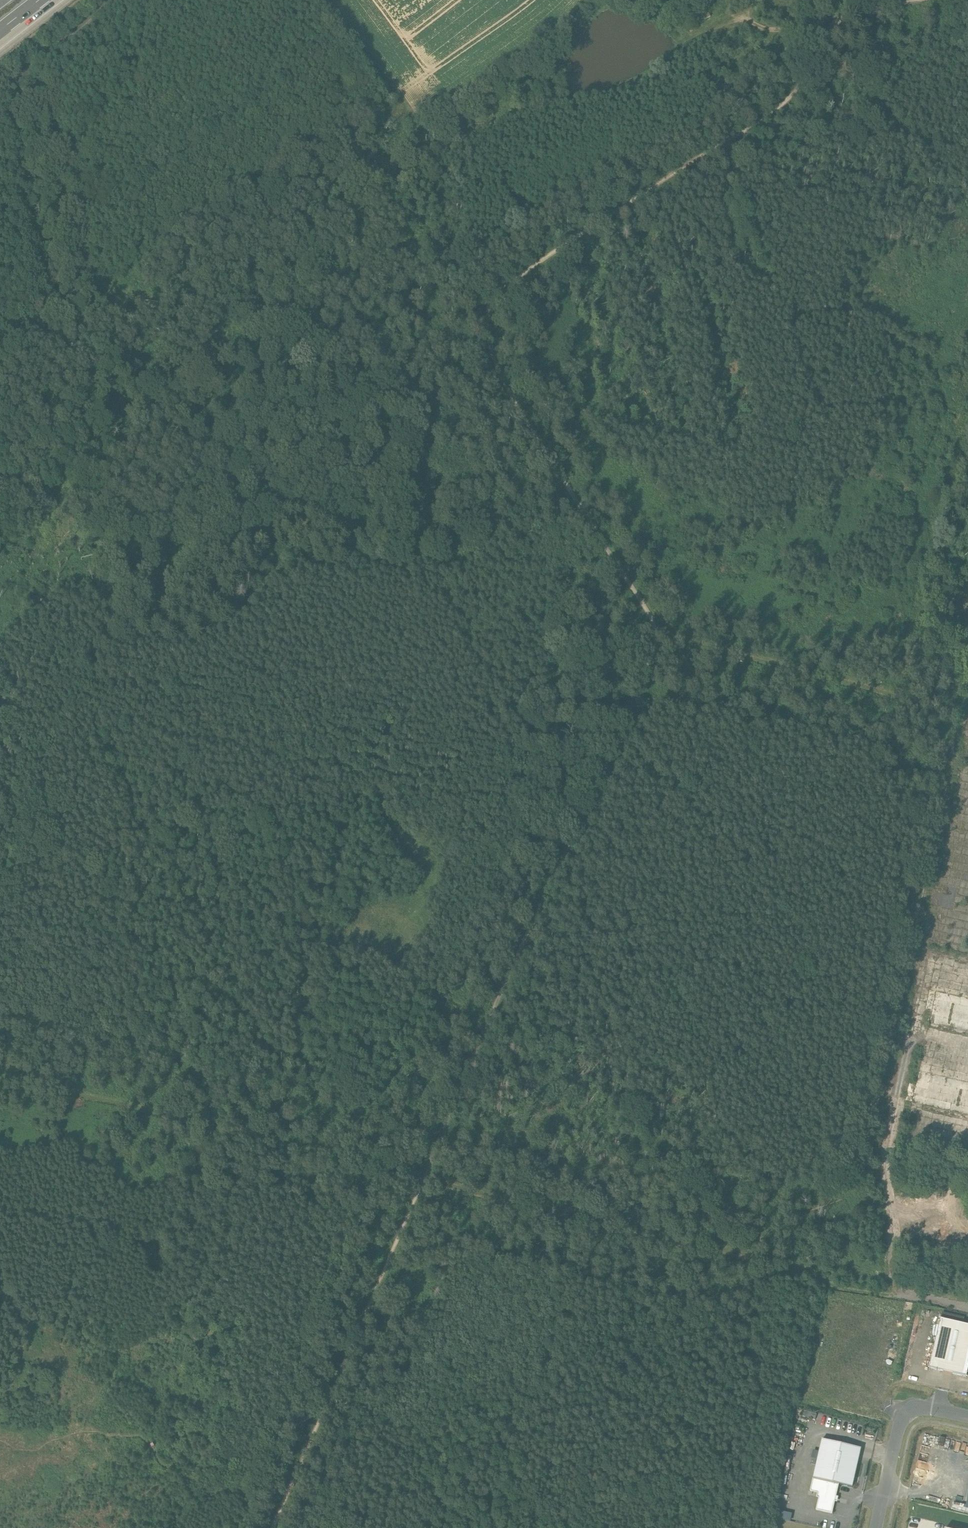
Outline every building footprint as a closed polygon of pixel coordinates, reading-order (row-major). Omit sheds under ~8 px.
[(934,991),(928,1022),(967,1030),(967,997),(934,991)] [(917,1071),(911,1102),(967,1114),(967,1081),(917,1071)] [(940,1320),(929,1368),(966,1377),(967,1368),(967,1326),(940,1320)] [(861,1449),(822,1440),(813,1479),(839,1485),(852,1488),(861,1449)] [(832,1514),(839,1485),(813,1479),(810,1491),(820,1494),(816,1510),(832,1514)] [(790,1520),(791,1512),(774,1509),(772,1517),(790,1520)]
